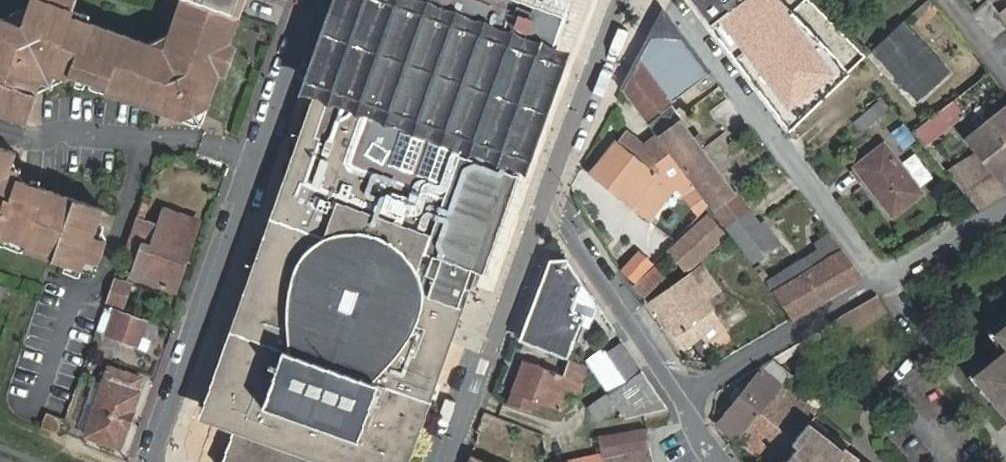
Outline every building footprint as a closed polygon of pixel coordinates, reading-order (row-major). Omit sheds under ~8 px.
[(0,15),(0,112),(25,121),(36,94),(37,88),(66,80),(68,73),(107,86),(106,91),(202,124),(240,14),(199,0),(180,0),(169,29),(146,40),(65,13),(70,0),(23,0),(16,21),(0,15)] [(240,14),(245,0),(199,0),(240,14)] [(543,27),(469,0),(370,0),(369,1),(365,0),(352,0),(322,82),(328,84),(209,411),(239,422),(224,461),(399,461),(512,150),(518,152),(549,65),(532,59),(543,27)] [(920,23),(939,6),(934,0),(925,0),(911,13),(920,23)] [(874,47),(921,98),(950,72),(901,22),(874,47)] [(645,121),(710,72),(674,25),(657,25),(623,90),(645,121)] [(944,93),(907,124),(918,137),(955,106),(944,93)] [(878,105),(855,123),(862,130),(884,112),(878,105)] [(702,148),(671,108),(648,125),(653,131),(657,137),(660,135),(681,164),(702,148)] [(1000,175),(1005,169),(1005,110),(970,138),(980,150),(946,169),(979,205),(1005,189),(1005,183),(1000,175)] [(588,172),(647,219),(674,186),(687,177),(657,137),(653,131),(644,143),(625,130),(618,140),(615,138),(588,172)] [(883,145),(856,166),(894,213),(921,192),(883,145)] [(79,270),(83,259),(97,264),(105,244),(97,228),(103,209),(11,176),(10,167),(15,153),(0,148),(0,242),(79,270)] [(757,220),(702,148),(681,164),(738,239),(753,259),(778,240),(761,217),(757,220)] [(683,193),(699,213),(707,204),(693,185),(683,193)] [(143,218),(146,209),(139,206),(127,241),(143,247),(134,273),(175,287),(197,223),(164,212),(160,224),(143,218)] [(667,252),(684,270),(724,232),(706,213),(667,252)] [(817,248),(768,279),(775,290),(777,289),(793,315),(860,275),(829,233),(814,243),(817,248)] [(629,284),(645,267),(632,256),(617,274),(629,284)] [(591,326),(601,302),(571,260),(557,262),(527,342),(569,358),(582,323),(591,326)] [(659,291),(649,299),(681,347),(701,334),(720,320),(705,299),(718,289),(700,265),(687,275),(685,272),(671,282),(659,291)] [(123,304),(129,284),(114,279),(107,298),(123,304)] [(832,324),(839,336),(884,309),(877,297),(832,324)] [(114,308),(106,333),(136,343),(144,318),(114,308)] [(997,332),(1005,342),(1005,325),(997,332)] [(587,407),(595,421),(616,407),(624,418),(642,416),(671,406),(626,340),(609,351),(605,354),(598,349),(584,358),(607,393),(587,407)] [(975,375),(1005,413),(1005,350),(975,375)] [(576,397),(588,365),(572,359),(566,375),(524,359),(512,391),(508,403),(535,413),(539,401),(559,409),(566,393),(576,397)] [(135,392),(140,377),(106,366),(84,432),(120,444),(136,393),(135,392)] [(780,384),(760,368),(745,387),(737,381),(733,386),(728,393),(735,399),(719,421),(737,436),(780,384)] [(814,409),(780,384),(737,436),(769,461),(779,461),(794,444),(790,439),(809,415),(814,409)] [(58,430),(64,413),(49,408),(43,424),(58,430)] [(855,455),(856,453),(809,415),(790,439),(794,444),(779,461),(864,461),(855,455)] [(645,430),(597,437),(602,460),(603,461),(652,461),(648,447),(645,430)]
